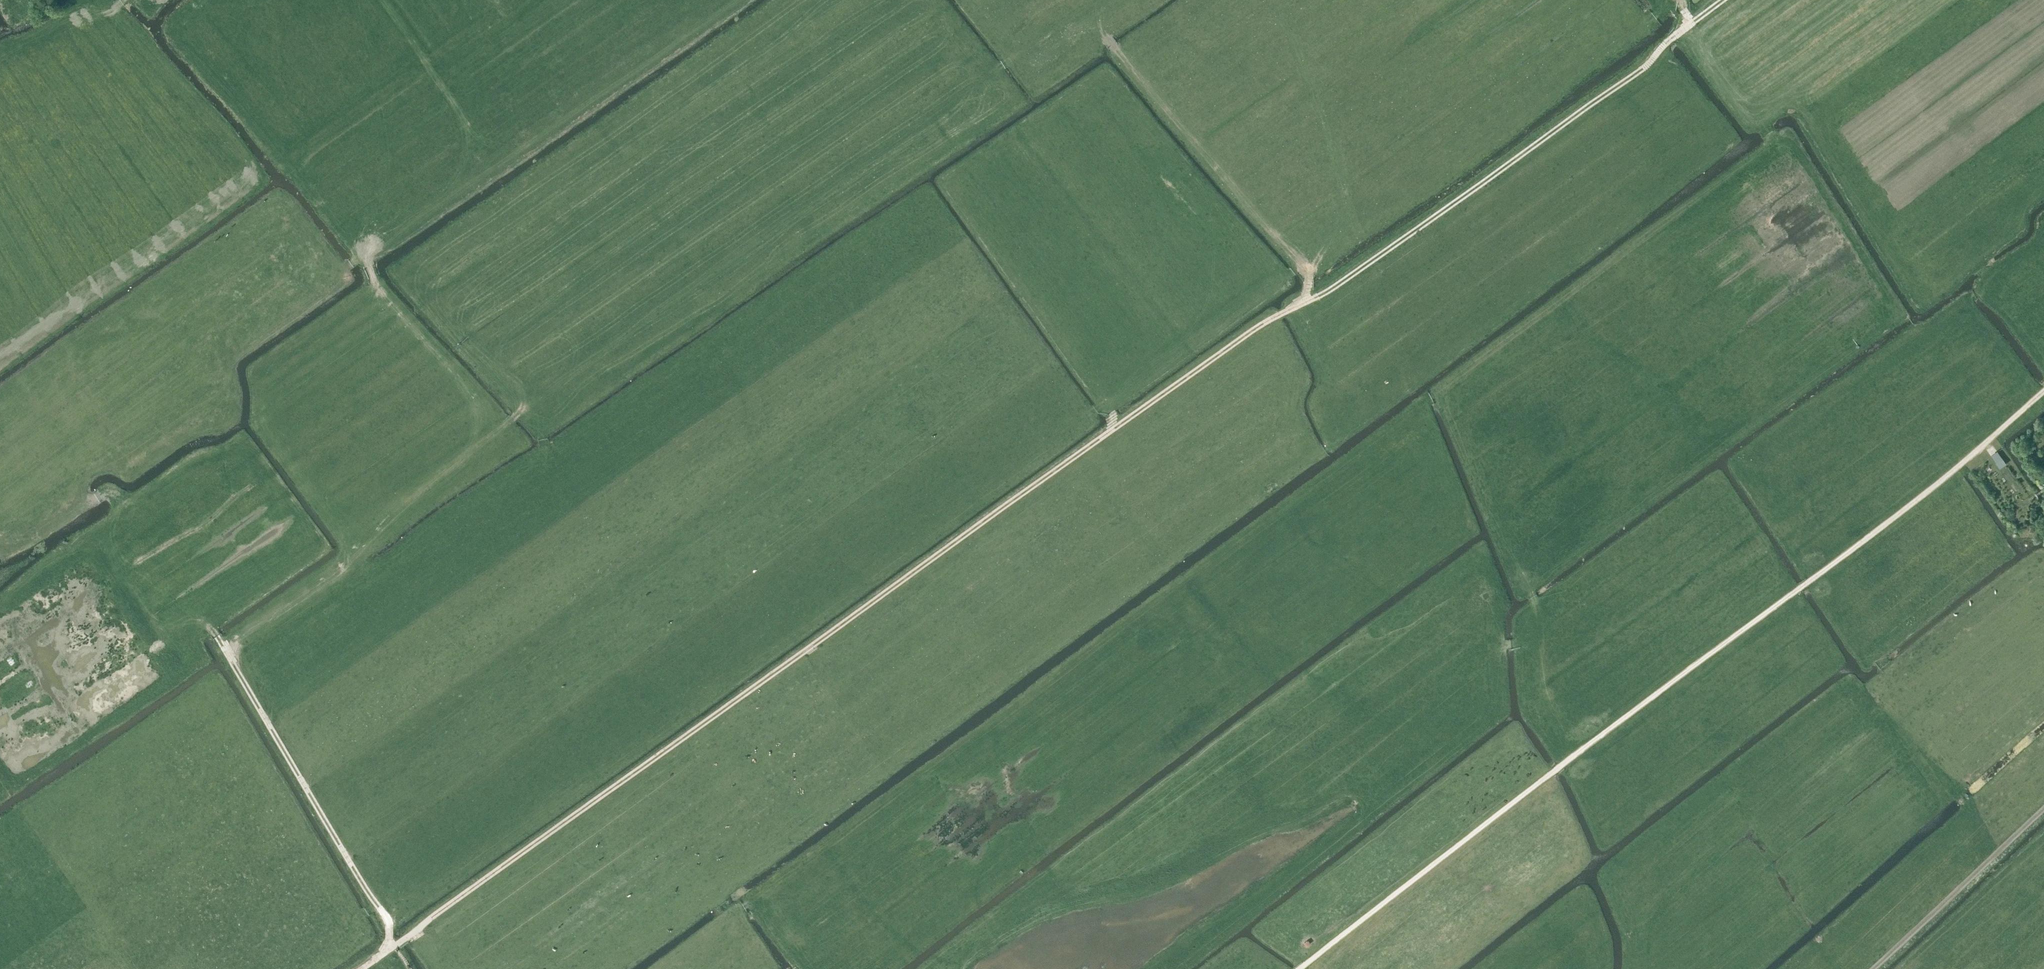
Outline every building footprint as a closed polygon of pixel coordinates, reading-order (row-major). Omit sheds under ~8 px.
[(1997,452),(1991,456),(1996,462),(2002,458),(1997,452)]
